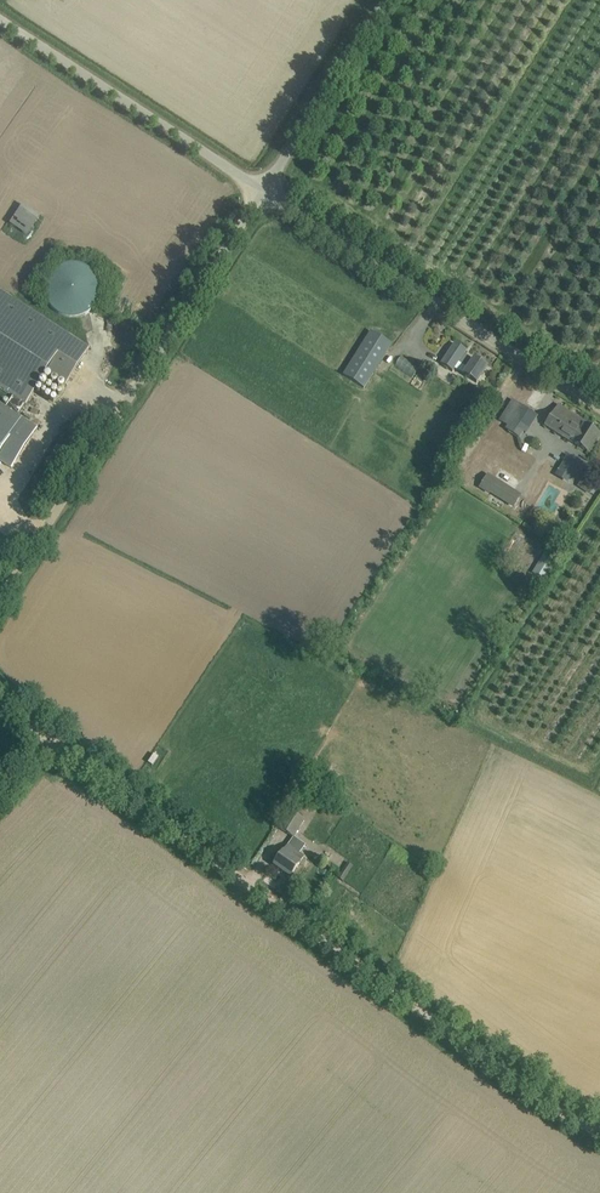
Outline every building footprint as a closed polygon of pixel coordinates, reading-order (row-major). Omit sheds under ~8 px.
[(10,223),(27,235),(40,216),(22,204),(10,223)] [(63,265),(59,267),(51,273),(48,276),(46,283),(45,293),(45,297),(48,304),(52,310),(56,313),(62,316),(67,318),(72,318),(75,318),(79,317),(84,315),(89,312),(91,310),(95,305),(98,298),(99,291),(99,286),(97,279),(95,275),(92,272),(88,268),(84,266),(77,264),(72,263),(63,265)] [(13,396),(26,404),(46,372),(65,385),(89,348),(0,290),(0,387),(13,396)] [(364,388),(391,345),(392,344),(371,331),(343,375),(364,388)] [(477,383),(480,377),(487,367),(474,359),(473,360),(464,354),(466,351),(455,343),(441,364),(453,372),(459,362),(468,368),(464,374),(477,383)] [(513,399),(498,421),(501,423),(502,424),(507,427),(506,430),(519,439),(524,432),(526,434),(538,416),(529,410),(513,399)] [(12,468),(37,429),(0,405),(0,461),(12,468)] [(566,438),(579,419),(559,405),(552,415),(545,425),(566,438)] [(587,452),(592,444),(599,434),(584,425),(586,423),(579,419),(566,438),(587,452)] [(579,462),(567,456),(555,477),(567,484),(579,462)] [(520,495),(497,481),(488,476),(480,487),(489,493),(490,492),(513,506),(520,495)] [(598,484),(585,476),(578,487),(591,495),(598,484)] [(551,545),(533,572),(536,574),(545,580),(563,552),(553,546),(551,545)] [(293,837),(301,825),(304,820),(290,811),(279,829),(293,837)] [(300,863),(304,857),(288,845),(283,851),(274,865),(291,877),(300,863)] [(353,866),(346,862),(336,878),(343,882),(353,866)]
